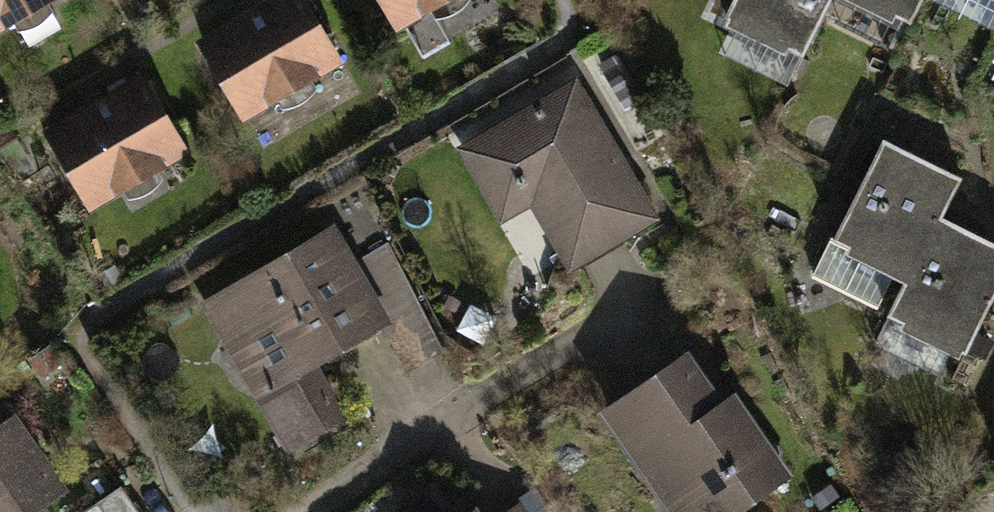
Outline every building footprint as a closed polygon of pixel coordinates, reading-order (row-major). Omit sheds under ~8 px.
[(39,0),(0,0),(0,23),(39,0)] [(203,43),(244,112),(334,59),(300,0),(277,0),(203,43)] [(398,22),(436,0),(385,0),(398,22)] [(802,54),(830,0),(734,0),(726,16),(802,54)] [(921,0),(866,0),(910,22),(921,0)] [(141,80),(50,133),(91,202),(181,149),(141,80)] [(573,88),(467,150),(495,198),(525,181),(571,260),(648,215),(573,88)] [(961,177),(883,138),(834,236),(831,235),(812,273),(878,305),(895,271),(907,277),(909,278),(939,216),(941,217),(961,177)] [(941,217),(939,216),(909,278),(907,277),(889,314),(965,352),(993,294),(993,243),(941,217)] [(327,232),(211,300),(236,342),(248,335),(273,378),(261,385),(294,441),(340,414),(310,362),(379,322),(374,314),(414,291),(387,244),(347,267),(327,232)] [(446,346),(414,291),(374,314),(379,322),(407,369),(446,346)] [(988,341),(977,336),(969,351),(980,357),(988,341)] [(607,407),(658,481),(670,473),(697,511),(737,511),(783,480),(740,418),(728,426),(680,357),(607,407)] [(0,430),(0,511),(22,511),(54,490),(9,424),(0,430)] [(120,486),(97,501),(105,511),(138,511),(120,486)] [(97,501),(82,511),(105,511),(97,501)]
